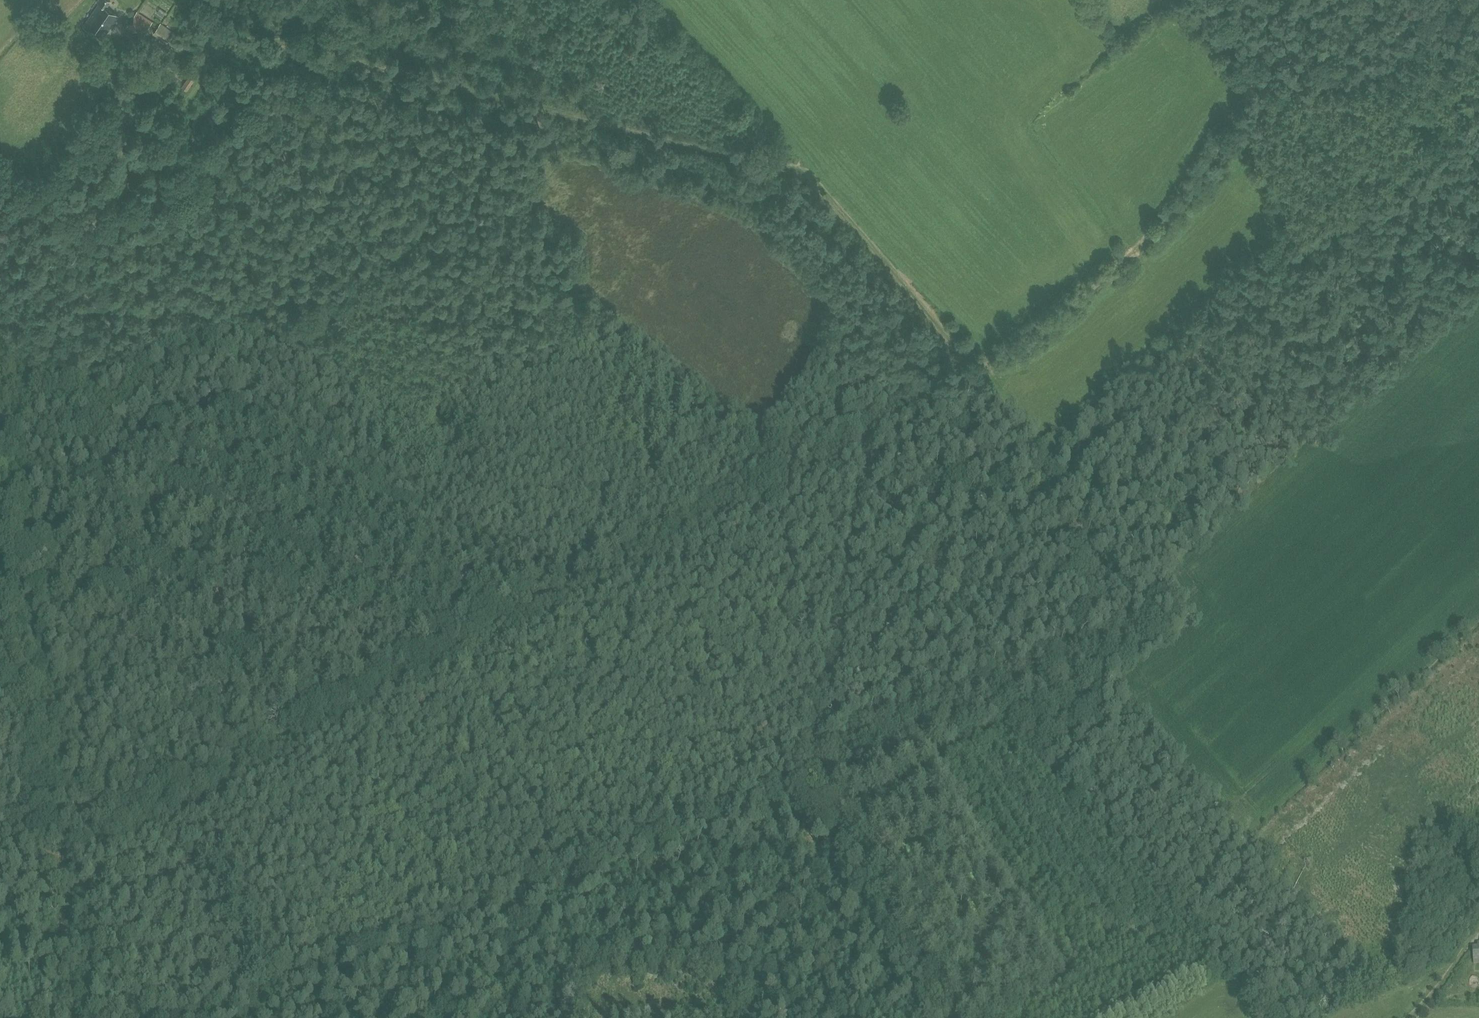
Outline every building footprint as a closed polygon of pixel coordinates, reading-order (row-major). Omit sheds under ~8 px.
[(118,16),(105,7),(110,0),(98,0),(97,1),(99,3),(83,26),(102,39),(118,16)] [(142,37),(152,22),(137,12),(127,27),(142,37)] [(161,22),(155,31),(153,34),(166,43),(170,39),(174,32),(161,22)]
